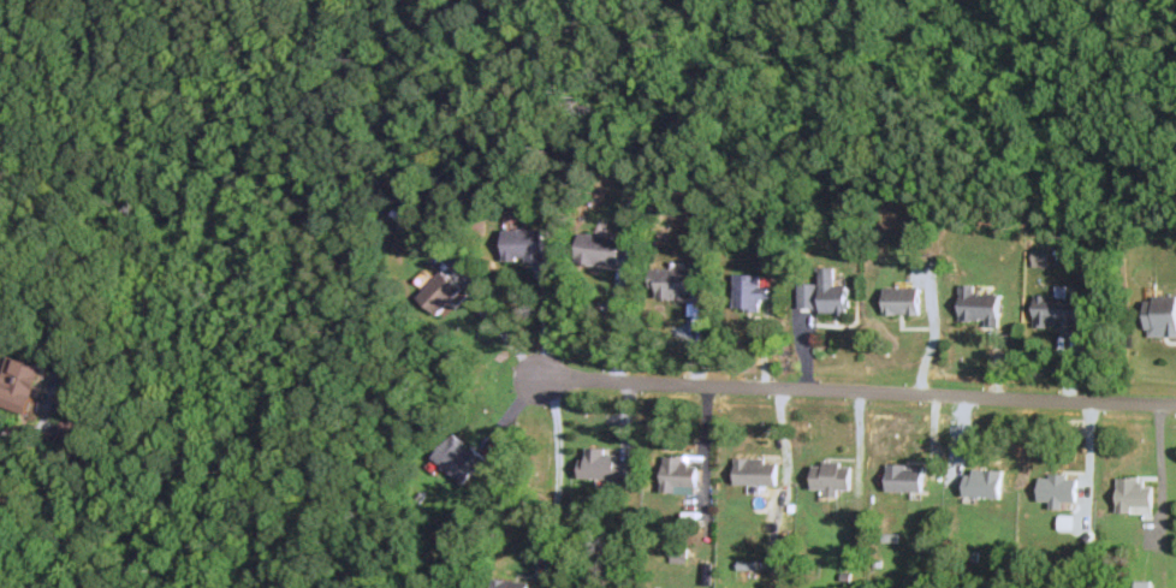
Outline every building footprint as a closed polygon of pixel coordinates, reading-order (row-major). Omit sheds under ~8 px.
[(544,262),(544,230),(504,230),(504,262),(544,262)] [(576,262),(617,268),(621,238),(580,233),(576,262)] [(652,269),(652,298),(698,298),(698,269),(652,269)] [(821,313),(848,313),(848,286),(836,286),(836,269),(821,269),(821,313)] [(461,289),(441,272),(417,298),(437,316),(461,289)] [(769,301),(769,286),(761,286),(761,275),(735,275),(735,312),(760,312),(760,301),(769,301)] [(817,310),(817,284),(798,284),(798,310),(817,310)] [(986,322),(986,327),(1001,327),(1000,293),(976,293),(976,286),(960,286),(961,322),(986,322)] [(884,288),(884,316),(920,316),(920,288),(884,288)] [(1035,329),(1079,329),(1079,297),(1035,297),(1035,329)] [(1146,297),(1146,337),(1175,337),(1175,297),(1146,297)] [(46,368),(8,356),(0,381),(0,407),(31,417),(46,368)] [(462,485),(486,461),(457,433),(434,456),(462,485)] [(627,452),(583,450),(582,478),(626,479),(627,452)] [(697,492),(697,456),(663,456),(663,492),(697,492)] [(777,485),(777,459),(735,459),(735,485),(777,485)] [(838,489),(850,490),(851,463),(813,462),(813,489),(827,489),(827,496),(838,496),(838,489)] [(888,492),(924,492),(924,464),(888,464),(888,492)] [(1002,470),(966,470),(966,497),(1002,497),(1002,470)] [(1077,506),(1077,475),(1040,475),(1040,501),(1050,501),(1050,506),(1077,506)] [(1145,477),(1118,477),(1118,512),(1154,512),(1154,485),(1145,485),(1145,477)] [(530,582),(493,580),(492,587),(529,587),(530,582)]
